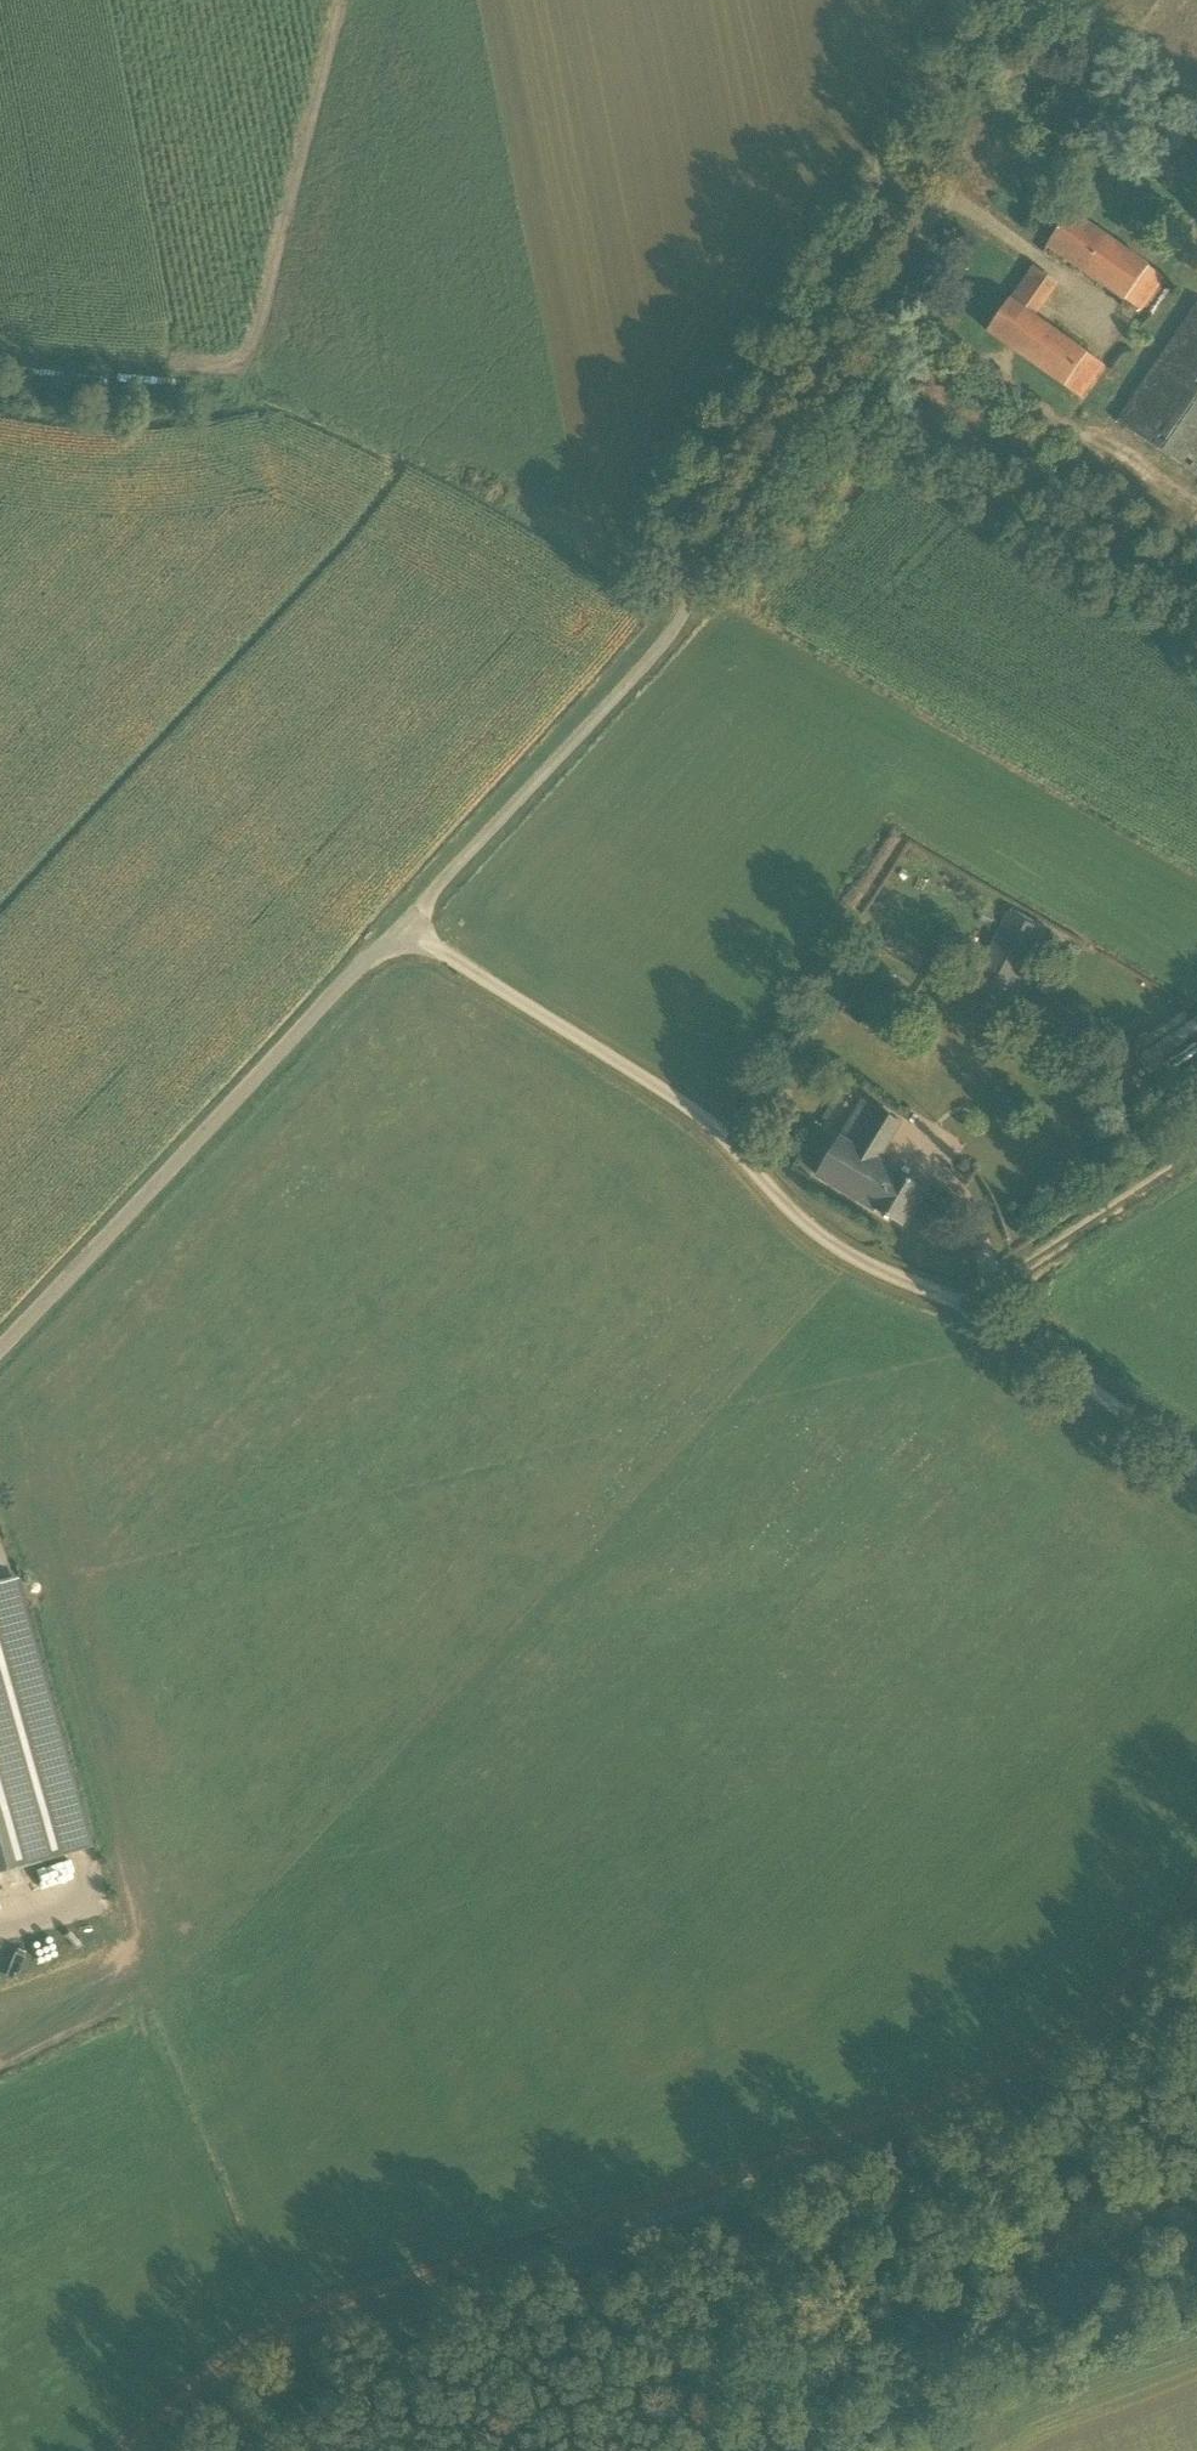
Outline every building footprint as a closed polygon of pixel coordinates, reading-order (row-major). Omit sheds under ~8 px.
[(1126,300),(1149,267),(1071,212),(1048,246),(1126,300)] [(1036,316),(1059,283),(1035,266),(1011,299),(1010,299),(988,332),(1066,387),(1089,352),(1036,316)] [(1196,475),(1196,305),(1118,422),(1196,475)] [(1002,1020),(1045,933),(1008,914),(964,1001),(1002,1020)] [(903,1226),(925,1190),(895,1173),(898,1169),(880,1158),(900,1124),(862,1102),(818,1176),(874,1210),(875,1209),(903,1226)] [(74,1792),(14,1577),(0,1581),(0,1813),(74,1792)]
